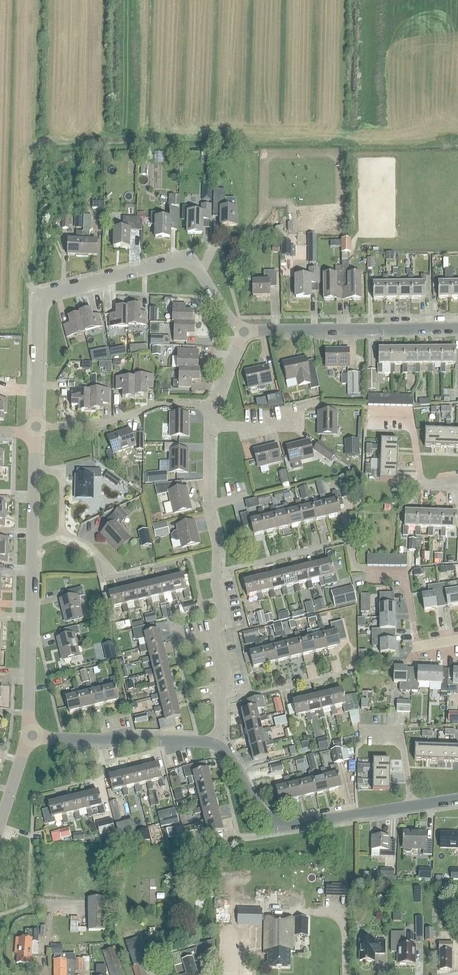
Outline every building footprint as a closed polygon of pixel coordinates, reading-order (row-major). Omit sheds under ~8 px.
[(163,164),(153,164),(154,177),(164,177),(163,164)] [(203,194),(211,194),(211,184),(205,184),(205,187),(203,187),(203,194)] [(220,226),(237,226),(237,216),(235,216),(236,208),(225,208),(225,190),(214,190),(213,214),(220,214),(220,226)] [(98,221),(104,221),(104,202),(93,202),(93,208),(98,208),(98,221)] [(183,207),(182,220),(188,220),(187,234),(201,234),(202,220),(210,220),(211,205),(202,205),(201,213),(196,213),(196,208),(183,207)] [(169,218),(163,218),(163,213),(151,213),(151,225),(155,225),(155,238),(169,238),(169,230),(178,230),(178,210),(170,210),(169,218)] [(83,231),(89,231),(91,230),(92,229),(91,227),(91,215),(84,215),(83,231)] [(113,248),(129,248),(129,231),(141,231),(142,218),(123,217),(122,229),(114,229),(113,248)] [(76,257),(82,257),(82,232),(76,232),(76,240),(68,240),(67,255),(76,255),(76,257)] [(82,232),(82,257),(88,257),(88,256),(96,256),(97,241),(89,241),(89,232),(82,232)] [(341,239),(341,253),(351,253),(350,239),(341,239)] [(292,255),(292,241),(282,241),(282,255),(292,255)] [(317,263),(317,257),(317,243),(309,243),(309,257),(309,263),(317,263)] [(342,266),(342,272),(342,288),(342,300),(361,299),(360,274),(348,274),(348,262),(341,262),(342,266)] [(342,300),(342,288),(342,272),(342,266),(335,266),(335,274),(323,275),(324,300),(336,300),(342,300)] [(318,284),(318,269),(309,269),(309,277),(296,277),(296,298),(310,298),(310,284),(318,284)] [(438,298),(451,298),(451,283),(453,282),(453,269),(445,269),(445,278),(448,278),(448,283),(438,283),(438,298)] [(252,282),(253,297),(269,296),(269,287),(276,287),(276,272),(264,272),(264,281),(252,282)] [(373,299),(386,299),(386,283),(388,283),(387,275),(383,275),(383,283),(373,284),(373,299)] [(386,299),(399,299),(399,283),(400,283),(400,275),(395,275),(396,283),(388,283),(386,283),(386,299)] [(413,283),(413,275),(408,275),(408,283),(400,283),(399,283),(399,299),(411,299),(411,283),(413,283)] [(421,283),(413,283),(411,283),(411,299),(424,298),(424,283),(425,283),(425,275),(421,275),(421,283)] [(193,323),(193,311),(185,311),(185,304),(173,304),(172,311),(174,311),(174,322),(172,322),(172,323),(174,323),(193,323)] [(147,313),(140,313),(140,305),(128,305),(128,307),(128,326),(128,324),(139,324),(139,326),(147,326),(147,313)] [(116,326),(127,326),(127,328),(128,328),(128,326),(128,307),(116,307),(115,315),(109,315),(109,327),(116,328),(116,326)] [(80,314),(84,332),(84,330),(95,327),(95,329),(102,327),(99,315),(93,316),(91,309),(79,312),(79,314),(80,314)] [(73,337),(73,335),(84,332),(84,334),(85,334),(84,332),(80,314),(79,314),(68,317),(70,324),(63,326),(66,338),(73,337)] [(173,334),(173,341),(186,342),(186,335),(194,336),(195,323),(193,323),(174,323),(176,323),(175,334),(173,334)] [(150,336),(150,344),(162,344),(162,336),(150,336)] [(110,359),(108,348),(100,350),(102,360),(110,359)] [(440,372),(445,372),(445,364),(455,364),(455,348),(442,349),(442,364),(440,364),(440,372)] [(379,364),(377,364),(377,373),(382,373),(382,365),(390,365),(392,365),(392,349),(379,349),(379,364)] [(392,365),(390,365),(390,373),(394,373),(394,365),(402,365),(404,365),(404,349),(392,349),(392,365)] [(404,365),(402,365),(403,373),(407,373),(407,364),(415,364),(417,364),(417,349),(404,349),(404,365)] [(429,349),(417,349),(417,364),(415,364),(415,373),(420,373),(420,364),(428,364),(430,364),(429,349)] [(442,364),(442,349),(429,349),(430,364),(428,364),(428,372),(432,372),(432,364),(440,364),(442,364)] [(177,368),(177,369),(179,369),(197,369),(198,350),(177,350),(177,357),(179,357),(179,368),(177,368)] [(325,350),(325,367),(349,366),(349,350),(347,350),(325,350)] [(309,383),(310,389),(319,387),(315,370),(309,371),(306,358),(282,363),(286,380),(296,378),(298,386),(309,383)] [(260,390),(264,390),(265,388),(264,384),(272,383),(268,366),(244,372),(248,388),(258,386),(259,389),(260,390)] [(191,381),(199,382),(199,369),(197,369),(179,369),(181,369),(180,381),(178,380),(178,388),(191,388),(191,381)] [(367,370),(368,390),(376,390),(376,370),(367,370)] [(347,373),(347,395),(358,395),(358,373),(347,373)] [(147,388),(153,389),(154,376),(146,376),(146,378),(135,377),(135,375),(134,375),(134,377),(135,377),(134,396),(135,396),(147,396),(147,388)] [(123,379),(123,377),(116,377),(116,390),(122,390),(122,398),(135,398),(135,396),(134,396),(135,377),(134,377),(134,379),(123,379)] [(78,412),(90,412),(91,389),(78,389),(78,391),(72,391),(71,406),(78,406),(78,412)] [(102,391),(91,391),(91,389),(90,412),(95,412),(95,410),(103,410),(103,404),(109,404),(109,389),(102,389),(102,391)] [(266,395),(269,406),(283,403),(280,392),(266,395)] [(318,435),(335,436),(336,411),(319,411),(318,435)] [(170,437),(187,438),(188,413),(171,413),(170,437)] [(107,437),(113,453),(134,446),(134,445),(135,445),(135,450),(143,450),(143,433),(136,433),(136,434),(132,434),(130,429),(107,437)] [(423,429),(422,446),(433,447),(434,430),(423,429)] [(434,430),(433,447),(443,447),(444,430),(434,430)] [(443,447),(453,448),(454,430),(444,430),(443,447)] [(346,441),(347,457),(359,456),(358,440),(346,441)] [(313,458),(309,441),(286,447),(290,463),(311,458),(313,458)] [(314,450),(331,463),(337,455),(319,442),(314,450)] [(165,444),(164,452),(170,452),(170,473),(187,474),(187,449),(178,449),(178,444),(165,444)] [(281,461),(277,445),(253,450),(257,467),(281,461)] [(380,460),(397,461),(397,450),(380,450),(380,460)] [(380,470),(397,471),(397,461),(380,460),(380,470)] [(93,478),(101,478),(101,470),(84,469),(84,475),(76,475),(75,499),(92,500),(93,478)] [(278,472),(281,484),(289,483),(286,470),(278,472)] [(379,480),(397,481),(397,471),(380,470),(379,480)] [(121,481),(108,471),(103,478),(117,487),(121,481)] [(148,473),(149,483),(162,482),(161,472),(148,473)] [(351,496),(346,479),(339,481),(343,498),(351,496)] [(397,481),(379,480),(379,491),(396,491),(397,481)] [(154,484),(157,496),(169,493),(174,514),(191,511),(185,487),(175,489),(174,483),(154,484)] [(301,508),(300,508),(303,524),(315,521),(312,506),(314,505),(312,497),(309,498),(307,487),(299,488),(301,496),(304,496),(306,507),(301,508)] [(324,503),(328,518),(340,515),(338,507),(343,506),(341,498),(338,499),(336,491),(332,492),(334,500),(326,502),(324,503)] [(321,503),(314,505),(312,506),(315,521),(328,518),(324,503),(326,502),(324,494),(319,495),(321,503)] [(258,498),(259,504),(271,501),(269,495),(258,498)] [(296,509),(289,511),(287,511),(291,527),(303,524),(300,508),(301,508),(299,500),(294,501),(296,509)] [(284,512),(276,514),(275,515),(278,530),(291,527),(287,511),(289,511),(287,503),(282,504),(284,512)] [(272,515),(264,517),(262,517),(266,533),(278,530),(275,515),(276,514),(274,506),(270,507),(272,515)] [(128,517),(119,508),(113,513),(114,513),(104,522),(108,526),(101,533),(117,551),(130,539),(115,523),(119,519),(122,522),(128,517)] [(262,517),(264,517),(262,509),(258,510),(260,518),(250,520),(248,512),(240,514),(243,527),(251,525),(253,536),(266,533),(262,517)] [(403,526),(402,535),(407,535),(407,527),(415,527),(417,527),(418,512),(405,511),(404,526),(403,526)] [(415,527),(415,535),(420,536),(420,527),(428,528),(430,528),(430,512),(418,512),(417,527),(415,527)] [(443,528),(443,513),(430,512),(430,528),(428,528),(428,536),(432,536),(433,528),(441,528),(443,528)] [(443,513),(443,528),(441,528),(440,536),(445,536),(445,528),(455,529),(456,513),(443,513)] [(183,548),(199,544),(193,521),(177,525),(178,532),(174,533),(172,536),(173,539),(176,541),(180,540),(183,548)] [(153,526),(156,538),(170,534),(167,523),(153,526)] [(142,539),(143,547),(151,545),(149,538),(142,539)] [(330,560),(317,563),(321,578),(323,578),(331,576),(333,584),(337,583),(335,574),(334,575),(330,560)] [(317,563),(305,566),(309,581),(311,581),(318,579),(320,587),(325,586),(323,578),(321,578),(317,563)] [(305,566),(293,569),(297,584),(298,584),(306,582),(308,590),(313,589),(311,581),(309,581),(305,566)] [(293,569),(280,572),(284,587),(286,587),(294,585),(296,593),(300,592),(298,584),(297,584),(293,569)] [(280,572),(268,575),(272,590),(273,590),(281,588),(283,596),(288,595),(286,587),(284,587),(280,572)] [(182,575),(170,578),(174,593),(175,593),(183,591),(185,599),(190,598),(188,589),(186,589),(185,587),(191,585),(189,575),(183,576),(182,575)] [(268,575),(256,578),(259,593),(261,593),(269,591),(271,599),(275,598),(273,590),(272,590),(268,575)] [(161,596),(163,596),(171,594),(173,602),(177,601),(175,593),(174,593),(170,578),(158,581),(161,596)] [(259,593),(256,578),(243,581),(247,596),(257,594),(258,602),(263,601),(261,593),(259,593)] [(165,603),(163,596),(161,596),(158,581),(145,584),(149,599),(151,599),(159,597),(161,604),(165,603)] [(438,584),(442,605),(447,605),(447,607),(457,605),(457,595),(457,590),(451,591),(450,583),(438,584)] [(153,607),(151,599),(149,599),(145,584),(133,587),(137,602),(139,602),(146,600),(148,608),(153,607)] [(442,605),(438,584),(427,586),(429,594),(422,595),(424,610),(436,608),(436,606),(442,605)] [(82,619),(77,598),(84,596),(82,587),(66,591),(67,597),(60,599),(66,623),(82,619)] [(141,610),(139,602),(137,602),(133,587),(121,590),(125,605),(126,605),(134,603),(136,611),(141,610)] [(353,589),(331,594),(335,608),(356,602),(353,589)] [(128,610),(126,605),(125,605),(121,590),(108,593),(112,608),(122,606),(124,614),(126,621),(130,620),(128,613),(128,610)] [(379,594),(380,618),(394,617),(394,605),(392,605),(392,593),(379,594)] [(361,594),(361,604),(369,604),(369,594),(361,594)] [(323,601),(316,602),(319,611),(325,609),(323,601)] [(306,603),(308,614),(314,612),(312,602),(306,603)] [(197,610),(195,603),(183,606),(184,613),(197,610)] [(172,608),(174,616),(181,615),(179,606),(172,608)] [(347,608),(349,619),(355,618),(352,607),(347,608)] [(256,613),(259,626),(266,624),(263,611),(256,613)] [(371,629),(372,635),(393,635),(393,630),(395,630),(394,617),(380,618),(380,629),(371,629)] [(327,649),(340,646),(338,640),(344,638),(340,622),(335,623),(331,624),(333,632),(325,634),(323,634),(327,649)] [(65,663),(67,664),(69,663),(71,661),(70,659),(79,657),(74,635),(79,634),(77,626),(63,630),(64,636),(57,637),(63,661),(64,661),(65,663)] [(319,629),(312,631),(313,637),(311,637),(315,652),(327,649),(323,634),(325,634),(323,626),(319,627),(319,629)] [(145,639),(147,645),(147,647),(162,643),(159,631),(145,634),(143,628),(134,631),(136,641),(145,639)] [(308,638),(301,640),(299,640),(303,656),(315,652),(311,637),(313,637),(312,631),(311,629),(306,630),(308,638)] [(258,637),(257,630),(243,633),(245,640),(255,637),(256,643),(257,642),(259,642),(258,637)] [(288,643),(286,644),(290,659),(303,656),(299,640),(301,640),(299,632),(294,633),(296,641),(288,643)] [(283,644),(276,646),(274,647),(278,662),(290,659),(286,644),(288,643),(286,635),(281,636),(283,644)] [(393,635),(372,635),(372,646),(380,646),(380,653),(395,653),(395,641),(393,641),(393,635)] [(271,647),(263,649),(262,650),(265,665),(278,662),(274,647),(276,646),(274,638),(269,639),(271,647)] [(262,650),(263,649),(262,641),(259,642),(257,642),(259,650),(244,654),(246,664),(252,662),(253,668),(265,665),(262,650)] [(148,652),(150,657),(150,659),(165,655),(162,643),(147,647),(147,645),(139,647),(140,654),(148,652)] [(106,652),(108,660),(117,658),(115,650),(106,652)] [(151,662),(153,669),(153,671),(168,668),(165,655),(150,659),(150,657),(142,659),(143,664),(151,662)] [(156,682),(156,684),(171,680),(168,668),(153,671),(153,669),(145,671),(146,676),(154,674),(156,682)] [(399,691),(411,691),(412,670),(406,670),(406,668),(394,668),(393,682),(400,683),(399,691)] [(418,683),(429,684),(430,669),(418,668),(418,670),(412,670),(411,691),(417,692),(418,683)] [(441,692),(447,693),(448,671),(442,671),(442,669),(430,669),(429,684),(441,684),(441,692)] [(80,672),(83,684),(89,682),(86,670),(80,672)] [(447,693),(457,693),(457,685),(457,670),(453,670),(453,672),(448,671),(447,693)] [(106,704),(119,701),(115,686),(117,686),(115,677),(110,678),(112,686),(104,688),(102,689),(106,704)] [(106,704),(102,689),(104,688),(102,680),(98,681),(100,689),(92,691),(90,692),(94,707),(106,704)] [(148,684),(148,686),(149,689),(157,687),(159,694),(159,696),(174,693),(171,680),(156,684),(156,682),(148,684)] [(87,692),(80,694),(78,695),(82,710),(94,707),(90,692),(92,691),(90,683),(85,684),(87,692)] [(78,695),(80,694),(78,686),(73,687),(75,695),(65,698),(69,713),(82,710),(78,695)] [(335,707),(342,705),(344,713),(355,711),(351,695),(343,696),(342,689),(329,692),(333,707),(335,707)] [(330,708),(332,716),(337,715),(335,707),(333,707),(329,692),(317,695),(321,710),(322,710),(330,708)] [(368,700),(368,705),(373,705),(373,696),(368,696),(368,692),(362,692),(362,697),(366,697),(366,700),(368,700)] [(160,699),(162,707),(162,709),(177,705),(174,693),(159,696),(159,694),(151,696),(152,701),(160,699)] [(319,716),(320,719),(324,718),(322,710),(321,710),(317,695),(305,698),(308,713),(310,713),(315,712),(316,714),(319,716)] [(241,711),(244,723),(259,720),(258,718),(257,710),(265,708),(262,696),(246,700),(248,709),(241,711)] [(306,714),(308,722),(312,721),(310,713),(308,713),(305,698),(292,701),(296,716),(306,714)] [(397,700),(397,712),(410,713),(410,701),(397,700)] [(180,717),(177,705),(162,709),(162,707),(154,709),(155,713),(163,711),(165,719),(158,721),(160,730),(176,726),(174,719),(180,717)] [(448,721),(457,721),(457,713),(448,713),(448,721)] [(244,723),(247,736),(262,732),(261,730),(260,722),(268,720),(266,716),(258,718),(259,720),(244,723)] [(275,726),(286,724),(285,717),(274,719),(275,726)] [(247,736),(250,748),(265,744),(264,742),(263,735),(271,733),(269,728),(261,730),(262,732),(247,736)] [(265,744),(250,748),(253,760),(268,757),(266,747),(274,745),(272,740),(264,742),(265,744)] [(427,746),(415,745),(414,760),(426,761),(427,746)] [(427,746),(426,761),(437,761),(438,746),(427,746)] [(437,761),(449,761),(449,746),(438,746),(437,761)] [(449,746),(449,761),(457,762),(457,747),(449,746)] [(330,751),(334,764),(349,760),(346,747),(330,751)] [(390,760),(373,759),(373,765),(372,770),(390,770),(390,760)] [(195,784),(196,786),(211,782),(208,769),(202,771),(200,763),(185,767),(187,773),(184,773),(185,778),(188,777),(190,785),(195,784)] [(158,764),(145,767),(149,782),(151,782),(159,780),(161,787),(165,786),(163,778),(162,779),(158,764)] [(270,766),(271,773),(282,770),(280,764),(270,766)] [(329,791),(341,788),(338,774),(339,773),(337,765),(330,766),(332,774),(327,776),(325,776),(329,791)] [(153,790),(151,782),(149,782),(145,767),(133,770),(137,785),(139,785),(146,783),(148,791),(151,790),(153,790)] [(327,776),(325,768),(320,769),(322,777),(314,779),(313,779),(316,794),(329,791),(325,776),(327,776)] [(133,770),(121,773),(125,788),(126,788),(134,786),(136,794),(141,793),(139,785),(137,785),(133,770)] [(390,770),(372,770),(372,780),(390,780),(390,770)] [(310,780),(302,782),(300,782),(304,797),(316,794),(313,779),(314,779),(312,771),(308,772),(310,780)] [(125,788),(121,773),(108,776),(112,791),(122,789),(124,797),(128,796),(126,788),(125,788)] [(300,774),(298,774),(296,775),(298,783),(290,785),(288,785),(292,800),(304,797),(300,782),(302,782),(300,774)] [(288,785),(290,785),(288,777),(283,778),(285,786),(276,788),(279,803),(292,800),(288,785)] [(372,780),(372,790),(389,791),(390,780),(372,780)] [(214,794),(211,782),(196,786),(195,784),(190,785),(187,786),(188,790),(196,788),(198,796),(199,798),(214,794)] [(174,790),(176,800),(182,798),(179,789),(174,790)] [(98,791),(85,794),(89,809),(91,809),(98,807),(100,815),(110,812),(107,802),(101,803),(98,791)] [(85,794),(73,797),(77,812),(78,812),(86,810),(88,818),(93,817),(91,809),(89,809),(85,794)] [(199,800),(201,808),(202,810),(217,806),(214,794),(199,798),(198,796),(190,798),(191,802),(199,800)] [(73,797),(61,800),(64,815),(66,815),(74,813),(76,821),(80,820),(78,812),(77,812),(73,797)] [(68,823),(66,815),(64,815),(61,800),(48,803),(49,809),(42,811),(46,825),(55,822),(54,818),(62,816),(64,824),(68,823)] [(121,821),(116,800),(109,802),(114,823),(121,821)] [(202,813),(204,820),(205,822),(220,819),(217,806),(202,810),(201,808),(193,810),(194,815),(202,813)] [(177,823),(174,810),(168,811),(170,819),(162,820),(164,826),(177,823)] [(205,822),(204,820),(196,822),(197,827),(205,825),(208,835),(223,831),(220,819),(205,822)] [(100,836),(114,832),(111,820),(97,824),(100,836)] [(71,836),(69,828),(58,831),(60,838),(71,836)] [(154,829),(149,830),(152,841),(155,840),(156,843),(163,841),(160,830),(155,832),(154,829)] [(172,838),(170,829),(163,831),(166,840),(172,838)] [(137,832),(140,843),(149,841),(146,830),(137,832)] [(423,855),(431,855),(432,841),(426,841),(426,832),(403,831),(403,849),(404,849),(404,851),(406,853),(410,853),(412,851),(412,849),(423,849),(423,855)] [(457,849),(457,833),(441,833),(440,848),(457,849)] [(390,840),(390,837),(372,836),(371,850),(379,850),(379,857),(395,857),(395,840),(390,840)] [(199,869),(205,872),(208,867),(202,864),(199,869)] [(419,878),(431,879),(431,869),(426,868),(426,870),(419,870),(419,878)] [(157,879),(144,879),(144,903),(157,903),(157,879)] [(218,921),(230,921),(230,894),(219,894),(218,921)] [(87,898),(88,930),(104,930),(104,898),(87,898)] [(262,909),(238,908),(237,924),(261,925),(261,920),(264,920),(264,954),(268,954),(267,968),(290,969),(290,952),(294,952),(294,936),(307,936),(307,918),(295,918),(265,917),(262,913),(262,909)] [(425,940),(434,940),(434,938),(435,938),(435,932),(434,932),(434,928),(425,928),(425,940)] [(17,955),(16,963),(31,964),(31,955),(31,942),(37,942),(38,931),(25,930),(24,938),(15,938),(14,955),(17,955)] [(398,963),(414,964),(414,945),(405,945),(405,933),(391,932),(391,952),(398,952),(398,963)] [(141,948),(136,934),(124,938),(133,967),(132,967),(135,974),(147,974),(143,964),(147,962),(142,947),(141,948)] [(197,974),(196,974),(193,963),(214,957),(214,940),(195,946),(196,949),(180,953),(182,961),(183,965),(175,967),(177,974),(197,974)] [(359,961),(374,961),(374,954),(385,954),(385,941),(374,941),(375,940),(359,940),(359,961)] [(439,970),(451,970),(451,951),(452,951),(452,943),(438,943),(438,951),(439,951),(439,970)] [(111,974),(124,974),(115,948),(104,952),(111,974)] [(82,959),(75,959),(75,954),(54,955),(54,974),(82,974),(82,959)] [(106,972),(106,965),(96,965),(97,974),(106,974),(106,972)]
